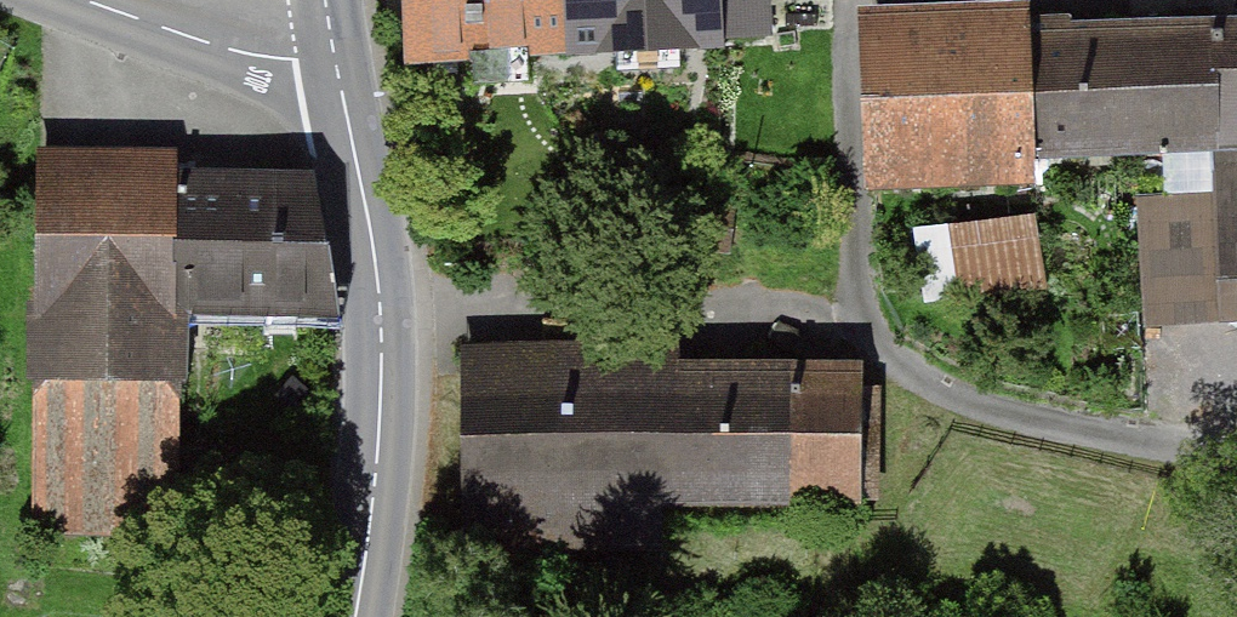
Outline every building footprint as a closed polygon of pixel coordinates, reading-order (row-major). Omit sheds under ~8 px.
[(413,47),(763,29),(762,0),(410,0),(413,47)] [(874,37),(878,154),(1219,140),(1221,197),(1142,200),(1146,310),(1236,306),(1236,22),(874,37)] [(305,181),(41,182),(36,521),(176,526),(179,305),(334,304),(305,181)] [(1041,276),(1030,222),(920,240),(927,289),(1041,276)] [(465,376),(467,546),(649,543),(648,493),(858,490),(857,371),(465,376)]
